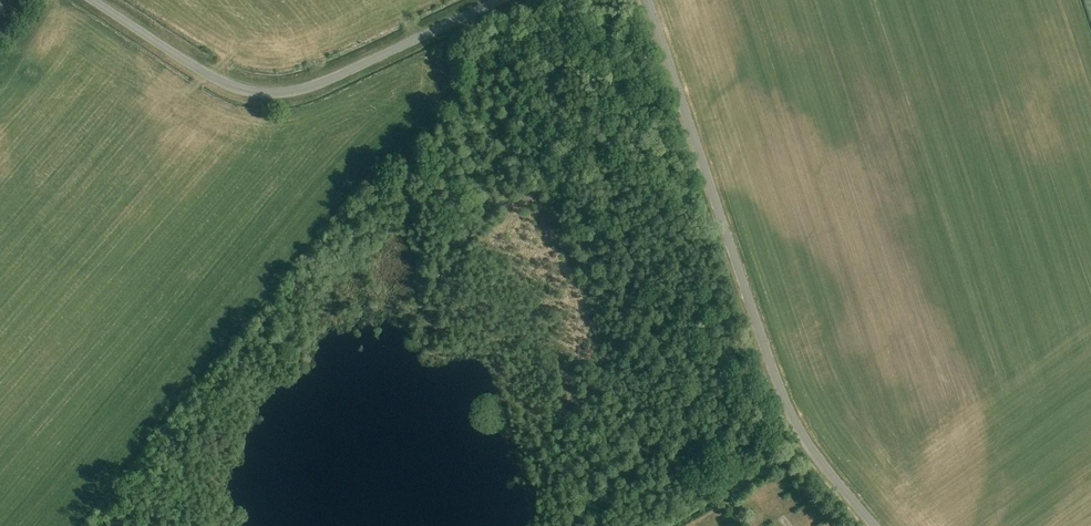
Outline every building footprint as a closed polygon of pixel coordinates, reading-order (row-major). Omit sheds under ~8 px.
[(784,480),(787,487),(796,482),(793,476),(784,480)] [(728,521),(725,514),(714,519),(717,525),(718,525),(728,521)]
